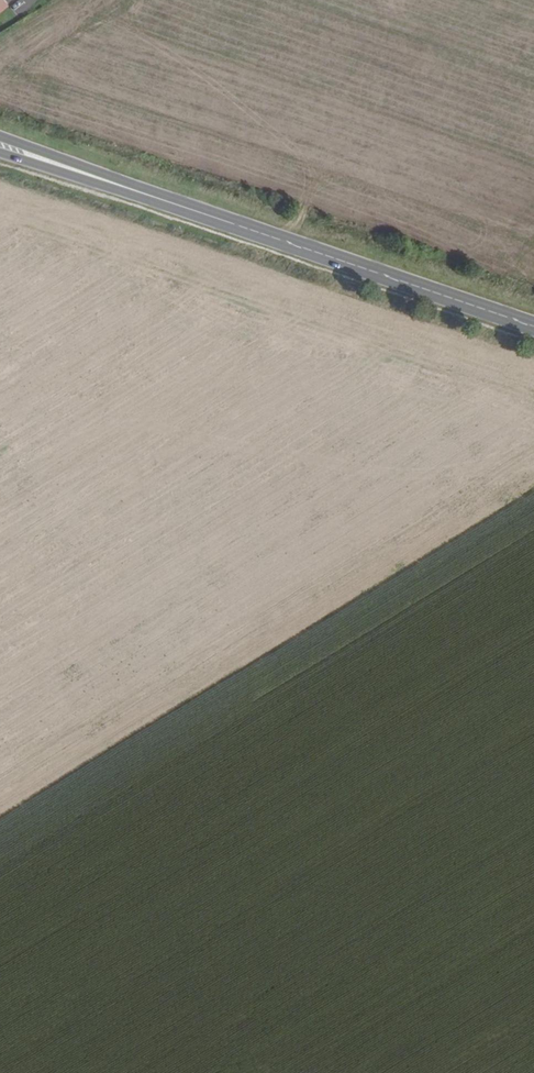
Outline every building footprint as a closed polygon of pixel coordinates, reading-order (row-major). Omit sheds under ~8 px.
[(9,1),(8,0),(0,0),(0,9),(9,1)]
